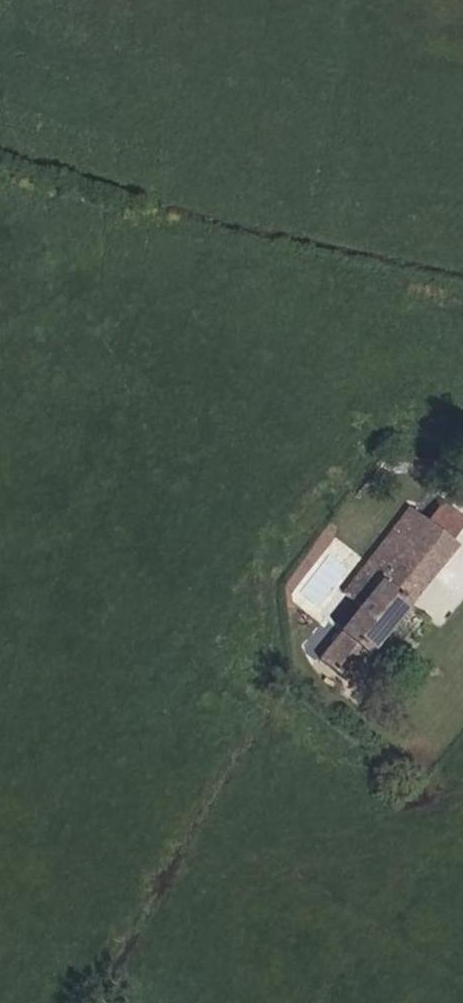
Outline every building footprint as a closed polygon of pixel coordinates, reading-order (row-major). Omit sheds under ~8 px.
[(334,648),(312,679),(341,699),(451,560),(406,524),(317,634),(334,648)]
